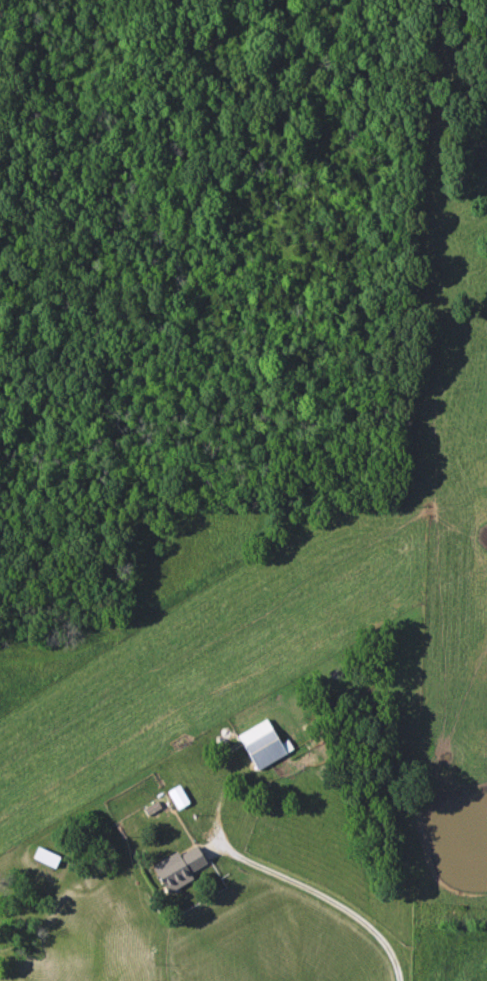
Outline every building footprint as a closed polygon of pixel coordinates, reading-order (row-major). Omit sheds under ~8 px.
[(236,734),(253,770),(291,751),(286,740),(277,744),(266,720),(236,734)] [(193,879),(190,872),(204,865),(195,844),(149,865),(162,893),(193,879)] [(63,857),(41,847),(36,859),(58,868),(63,857)]
